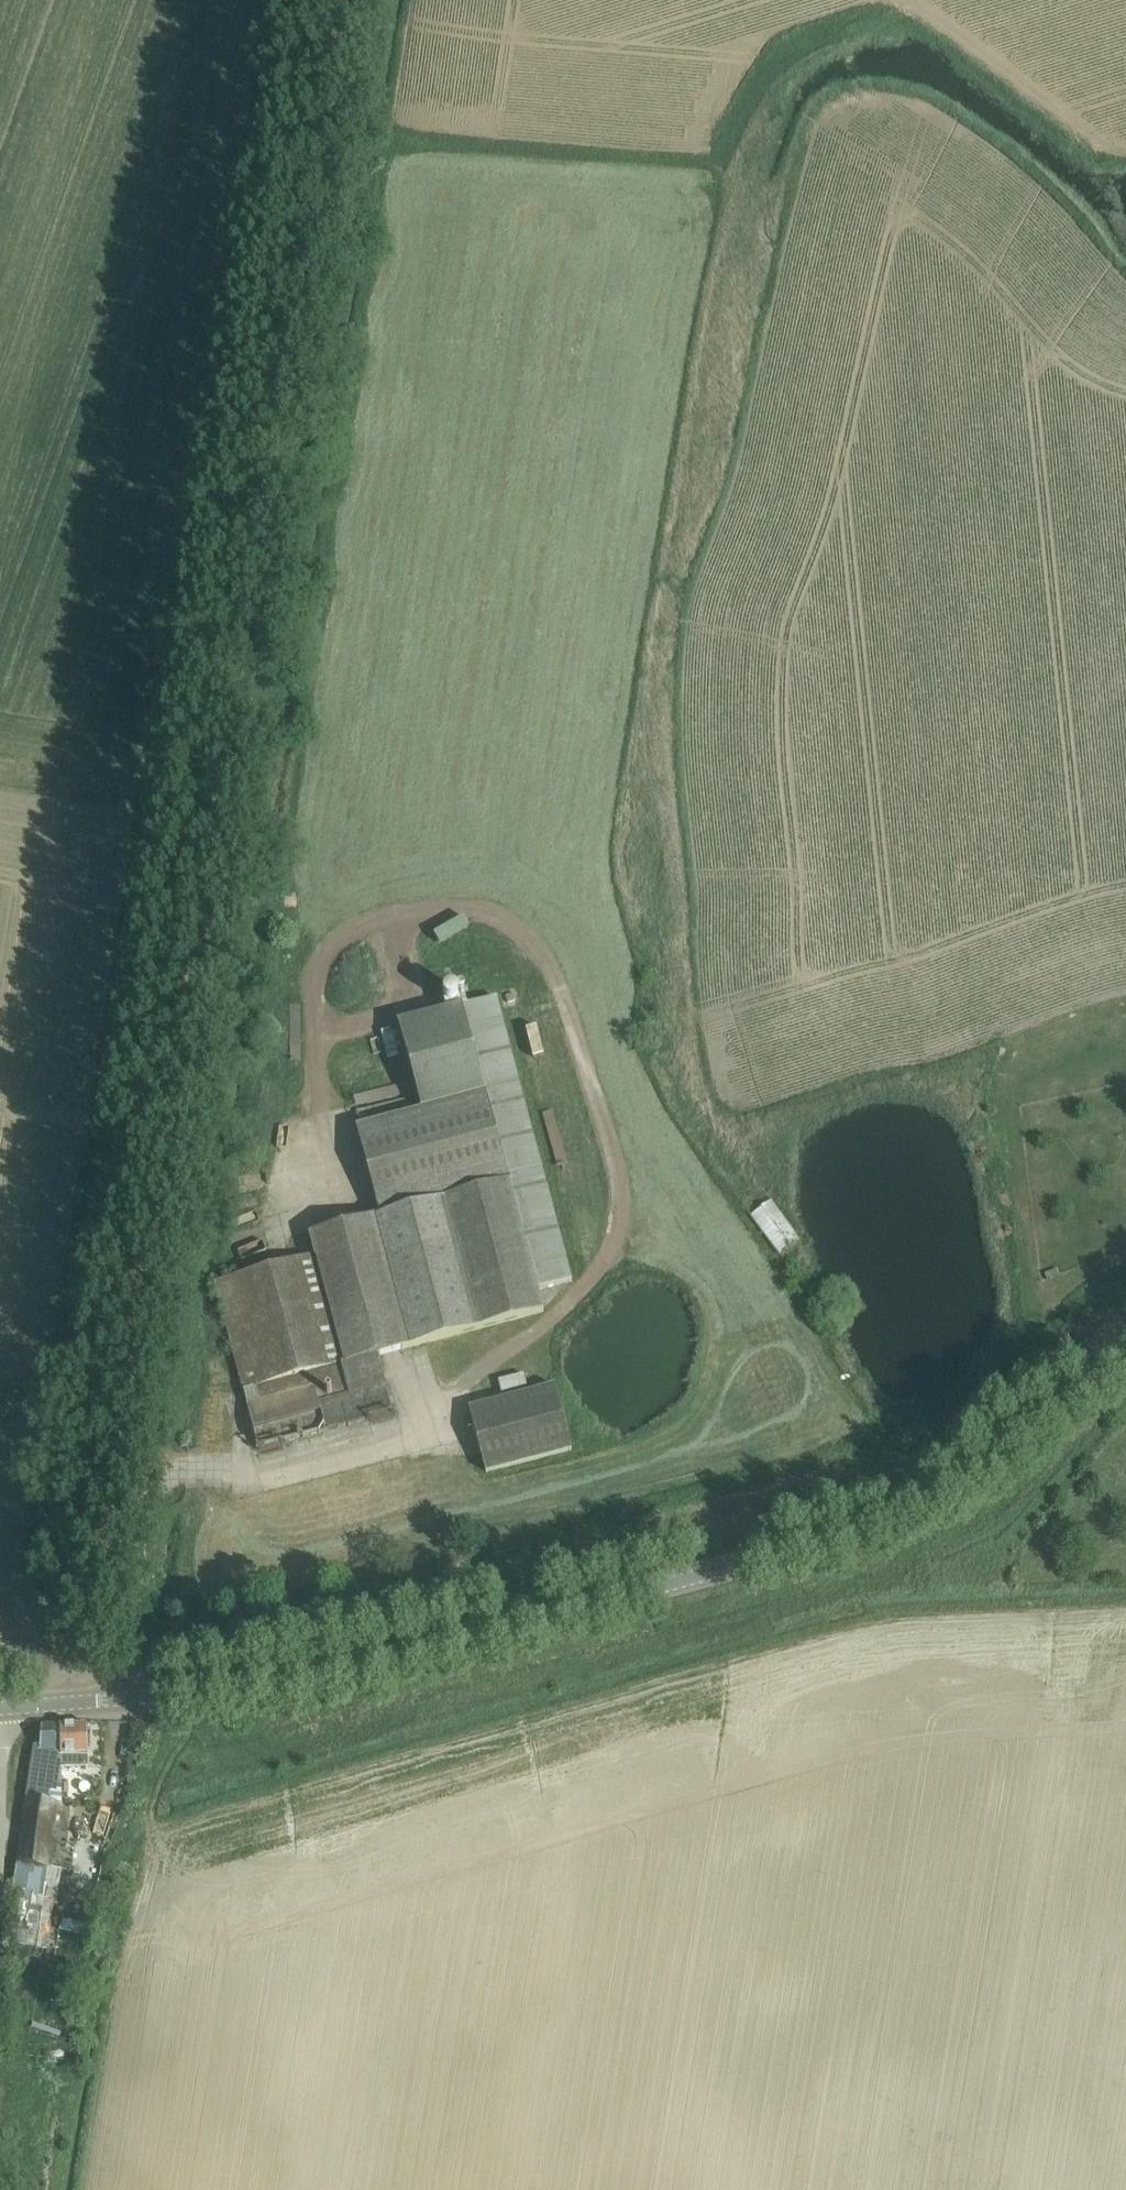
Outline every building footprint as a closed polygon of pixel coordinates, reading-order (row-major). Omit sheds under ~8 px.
[(398,1024),(422,1114),(358,1130),(381,1218),(311,1237),(316,1258),(215,1284),(258,1450),(395,1415),(380,1357),(542,1314),(536,1291),(572,1282),(497,998),(398,1024)] [(751,1216),(781,1255),(800,1240),(770,1201),(751,1216)] [(528,1368),(502,1375),(506,1391),(532,1384),(528,1368)] [(471,1412),(487,1476),(574,1454),(557,1389),(471,1412)] [(173,1629),(174,1639),(185,1638),(184,1627),(173,1629)] [(35,1748),(29,1786),(40,1786),(44,1750),(59,1750),(59,1756),(60,1756),(61,1768),(88,1768),(87,1724),(42,1725),(41,1749),(35,1748)] [(14,1881),(46,1887),(60,1805),(27,1799),(14,1881)] [(69,1889),(66,1906),(93,1911),(96,1894),(69,1889)]
